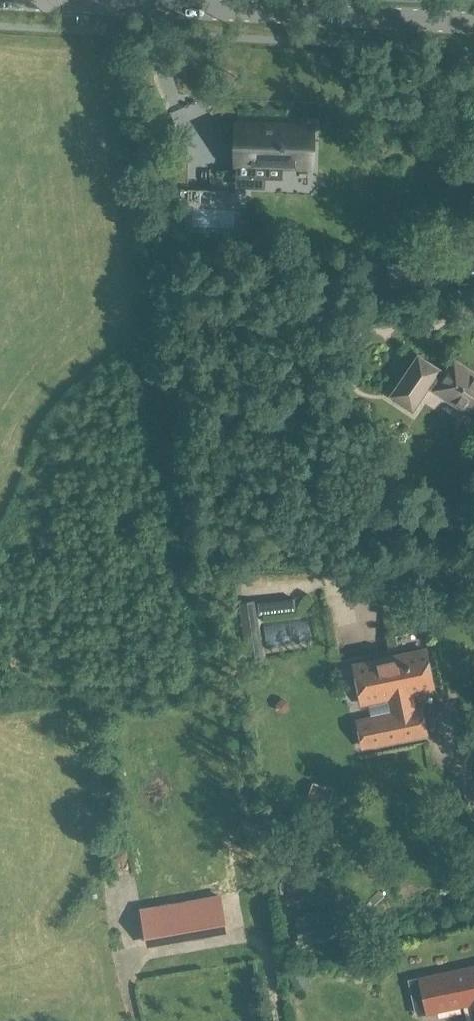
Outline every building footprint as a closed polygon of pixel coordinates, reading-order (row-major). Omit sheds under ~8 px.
[(288,126),(221,123),(220,143),(236,144),(235,178),(288,179),(288,174),(310,176),(312,134),(288,133),(288,126)] [(423,261),(386,265),(389,288),(425,284),(423,261)] [(399,384),(420,398),(428,385),(435,389),(434,390),(473,416),(473,372),(454,359),(444,374),(438,370),(439,369),(418,356),(399,384)] [(392,712),(355,718),(362,749),(429,735),(422,705),(412,707),(411,693),(433,688),(425,650),(355,664),(363,704),(390,698),(392,712)] [(81,847),(69,850),(71,863),(84,860),(81,847)] [(227,932),(222,894),(140,908),(147,946),(227,932)] [(299,943),(334,937),(330,915),(295,921),(299,943)] [(428,978),(435,1010),(473,1001),(473,968),(428,978)]
